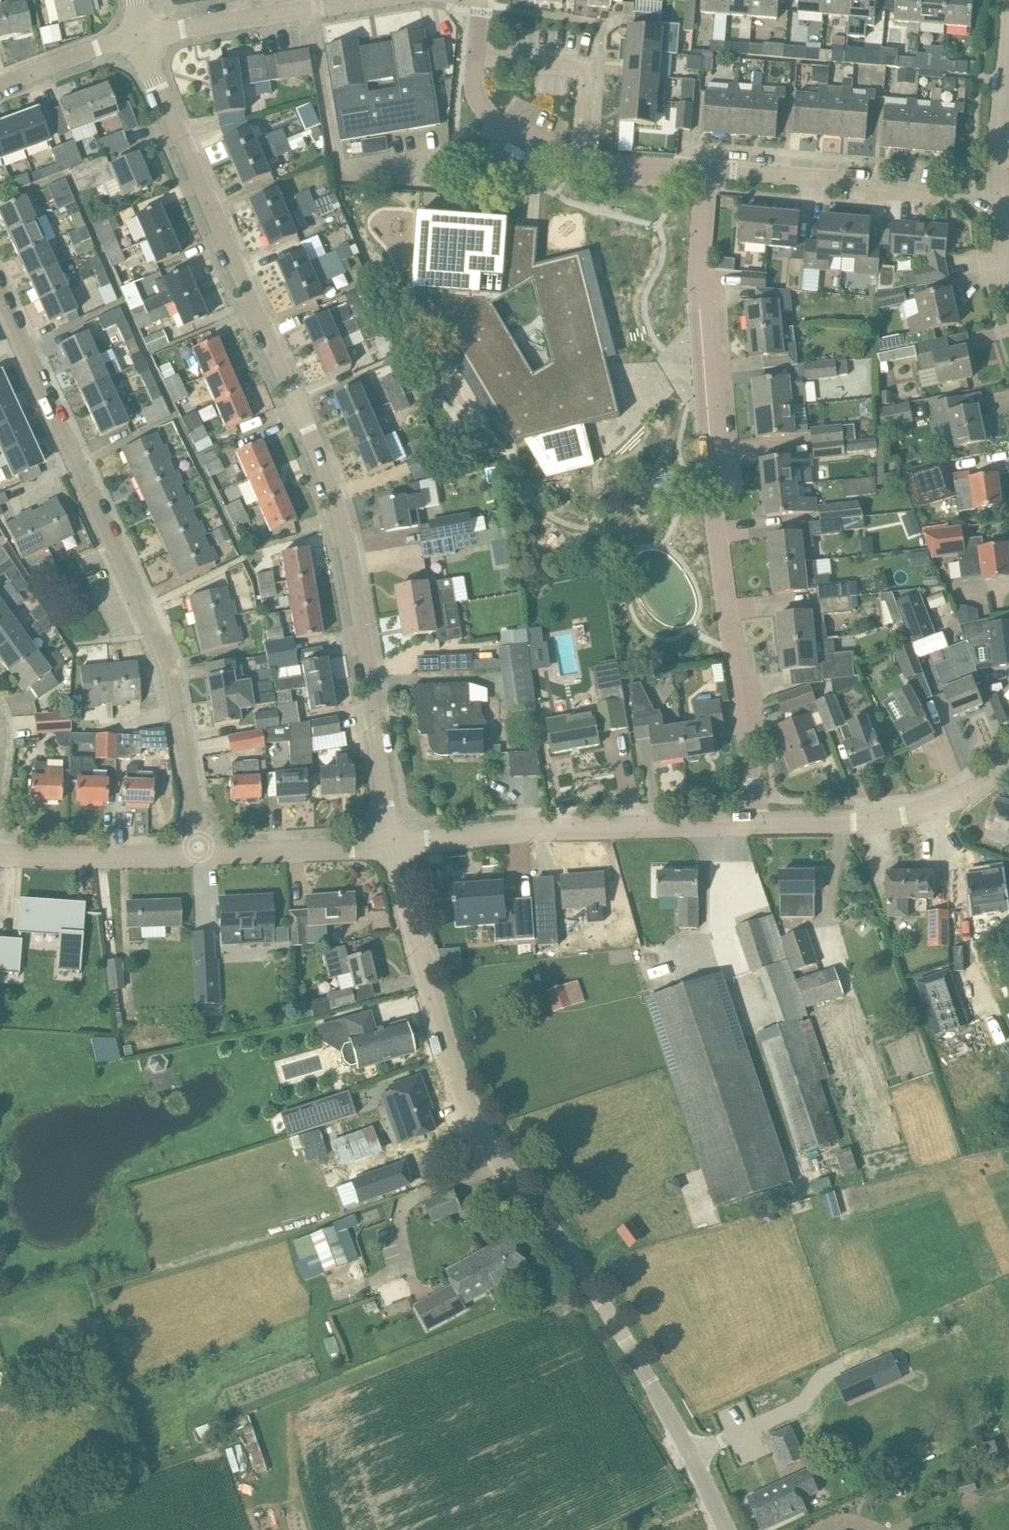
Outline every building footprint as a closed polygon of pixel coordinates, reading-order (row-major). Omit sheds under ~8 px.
[(30,29),(24,1),(30,0),(5,0),(7,6),(0,7),(0,36),(30,29)] [(88,0),(54,0),(56,9),(60,22),(91,15),(88,0)] [(666,22),(666,0),(639,0),(638,21),(666,22)] [(696,1),(686,0),(684,32),(694,33),(696,1)] [(725,42),(727,14),(728,0),(702,0),(702,12),(716,13),(714,41),(711,40),(710,50),(714,51),(724,52),(725,42)] [(754,0),(728,0),(727,14),(752,16),(754,0)] [(752,16),(778,18),(780,0),(754,0),(752,16)] [(825,0),(800,0),(798,13),(824,15),(825,0)] [(824,15),(849,18),(851,0),(825,0),(824,15)] [(874,26),(877,0),(851,0),(849,18),(848,35),(865,36),(866,25),(874,26)] [(921,23),(923,0),(897,0),(895,21),(910,22),(909,35),(919,36),(921,23)] [(921,23),(946,25),(948,0),(923,0),(921,23)] [(946,25),(971,28),(974,0),(948,0),(946,25)] [(58,24),(40,29),(44,48),(59,45),(58,42),(62,41),(58,24)] [(621,38),(620,50),(661,53),(663,30),(664,30),(664,28),(629,26),(629,27),(628,39),(621,38)] [(371,49),(376,82),(393,79),(395,89),(395,90),(434,84),(425,31),(393,36),(394,46),(371,49)] [(369,94),(367,83),(376,82),(371,49),(360,51),(359,42),(327,47),(335,100),(369,94)] [(739,43),(725,42),(724,52),(738,53),(739,43)] [(821,44),(807,43),(806,59),(820,60),(821,44)] [(764,45),(751,44),(750,54),(763,55),(764,45)] [(847,47),(846,53),(845,63),(881,66),(882,49),(864,47),(864,49),(847,47)] [(882,49),(881,66),(911,69),(912,59),(899,58),(899,50),(882,49)] [(211,65),(214,89),(314,74),(310,50),(265,57),(267,67),(240,71),(239,62),(239,61),(210,65),(211,65)] [(659,77),(661,53),(620,50),(619,61),(626,62),(625,74),(659,77)] [(704,57),(698,57),(697,71),(712,72),(714,51),(710,50),(710,51),(704,51),(704,57)] [(832,62),(845,63),(846,53),(833,52),(832,62)] [(697,71),(698,57),(688,56),(686,70),(697,71)] [(912,59),(911,69),(924,70),(925,60),(912,59)] [(934,71),(949,72),(949,62),(935,61),(934,71)] [(956,73),(967,74),(968,62),(956,61),(956,73)] [(779,72),(789,73),(790,65),(780,64),(779,72)] [(830,67),(813,65),(812,82),(829,84),(830,67)] [(898,81),(916,82),(916,71),(899,70),(898,81)] [(754,73),(752,86),(756,86),(762,87),(763,74),(754,73)] [(314,74),(214,89),(218,114),(217,114),(217,115),(246,111),(244,98),(272,94),(270,81),(314,74)] [(659,77),(625,74),(624,87),(617,86),(616,97),(664,101),(665,87),(658,87),(659,77)] [(843,80),(842,88),(843,88),(852,89),(852,81),(843,80)] [(729,85),(709,83),(708,92),(707,91),(707,92),(703,131),(728,133),(731,94),(737,94),(737,85),(729,84),(729,85)] [(395,90),(395,89),(369,94),(335,100),(342,141),(437,126),(437,125),(440,124),(434,84),(395,90)] [(83,94),(94,123),(117,114),(106,85),(83,94)] [(731,94),(728,133),(752,135),(755,95),(761,96),(762,87),(756,86),(752,86),(752,95),(737,94),(731,94)] [(821,95),(827,96),(828,87),(819,86),(819,89),(812,88),(811,95),(797,94),(793,133),(818,135),(821,95)] [(851,98),(852,89),(843,88),(842,88),(828,87),(827,96),(821,96),(818,135),(842,137),(845,98),(851,98)] [(755,95),(752,135),(776,137),(779,98),(785,99),(786,89),(776,88),(775,97),(761,96),(755,95)] [(932,89),(930,111),(915,110),(910,109),(906,149),(930,151),(931,138),(932,132),(934,111),(939,112),(940,104),(941,90),(932,89)] [(679,103),(694,104),(695,90),(686,90),(685,100),(679,100),(679,103)] [(851,98),(845,98),(842,137),(866,139),(870,100),(875,100),(876,91),(867,90),(866,100),(851,98)] [(70,132),(94,123),(83,94),(59,103),(70,132)] [(663,114),(664,101),(616,97),(615,109),(622,109),(621,121),(621,122),(656,125),(656,124),(655,124),(656,113),(663,114)] [(910,109),(915,110),(916,102),(916,100),(907,99),(906,109),(885,107),(882,146),(906,149),(910,109)] [(694,104),(679,103),(676,129),(691,130),(694,104)] [(940,104),(939,112),(934,111),(932,132),(931,138),(930,151),(955,153),(958,114),(964,114),(965,104),(955,103),(955,106),(940,104)] [(13,119),(24,149),(48,140),(37,111),(13,119)] [(318,117),(303,124),(307,131),(321,124),(318,117)] [(24,149),(13,119),(0,124),(0,156),(1,158),(24,149)] [(324,136),(320,126),(308,131),(312,141),(324,136)] [(257,140),(252,128),(225,139),(225,140),(226,140),(235,162),(287,140),(283,130),(257,140)] [(128,145),(122,131),(100,140),(105,155),(128,145)] [(288,140),(235,162),(245,185),(245,186),(272,174),(266,162),(292,151),(288,140)] [(73,141),(62,145),(71,169),(82,164),(73,141)] [(56,164),(60,173),(71,169),(62,145),(51,150),(56,164)] [(149,185),(137,155),(106,168),(102,158),(84,165),(71,170),(80,193),(115,178),(122,197),(149,185)] [(56,164),(36,171),(40,181),(60,173),(56,164)] [(26,176),(10,182),(13,191),(30,185),(26,176)] [(49,185),(61,210),(79,202),(67,177),(49,185)] [(10,182),(0,186),(0,196),(13,191),(10,182)] [(262,224),(288,212),(278,189),(251,201),(252,202),(252,201),(262,224)] [(300,207),(314,201),(310,190),(295,197),(300,207)] [(336,194),(316,202),(322,216),(342,208),(336,194)] [(7,233),(33,221),(23,198),(0,208),(0,217),(7,233)] [(315,203),(314,201),(300,207),(305,219),(319,212),(315,203)] [(146,240),(169,230),(159,206),(135,216),(146,240)] [(769,246),(771,212),(744,210),(741,244),(769,246)] [(75,229),(84,225),(79,212),(69,216),(75,229)] [(298,236),(288,212),(262,224),(272,246),(271,246),(272,247),(298,236)] [(799,215),(771,212),(769,246),(796,249),(799,215)] [(535,267),(538,230),(508,227),(509,220),(418,213),(413,290),(426,291),(516,443),(537,438),(558,473),(592,465),(582,426),(620,417),(605,355),(580,256),(535,267)] [(93,223),(108,256),(121,251),(113,232),(120,229),(113,215),(93,223)] [(828,257),(843,259),(846,218),(822,216),(820,243),(807,242),(805,260),(805,268),(827,270),(828,257)] [(846,218),(843,259),(857,260),(856,272),(879,274),(881,248),(868,247),(870,221),(846,218)] [(44,243),(33,221),(7,233),(18,255),(44,243)] [(947,227),(895,223),(893,253),(928,256),(930,267),(915,270),(918,284),(919,285),(948,279),(943,257),(945,257),(947,227)] [(84,225),(75,229),(75,230),(67,234),(77,256),(94,248),(84,225)] [(179,254),(169,230),(146,240),(156,264),(179,254)] [(28,278),(54,266),(44,243),(18,255),(28,278)] [(347,259),(354,256),(348,243),(334,249),(336,252),(310,263),(305,250),(278,262),(278,263),(279,263),(289,285),(347,259)] [(124,258),(121,251),(108,256),(111,264),(124,258)] [(95,275),(102,271),(104,271),(98,258),(89,261),(95,275)] [(802,292),(805,268),(805,260),(788,258),(785,291),(790,291),(802,292)] [(347,259),(289,285),(298,307),(298,308),(298,309),(317,301),(325,297),(320,285),(346,274),(345,271),(351,269),(347,259)] [(880,265),(878,290),(893,288),(895,274),(896,267),(880,265)] [(38,301),(65,289),(54,266),(28,278),(38,301)] [(131,310),(135,319),(164,307),(173,303),(196,293),(186,269),(155,282),(160,294),(141,302),(142,304),(131,310)] [(895,274),(893,288),(893,289),(918,284),(915,270),(915,269),(895,274)] [(104,271),(102,271),(95,275),(100,288),(109,284),(104,271)] [(743,287),(756,288),(765,289),(766,274),(744,272),(743,287)] [(101,288),(108,303),(120,298),(112,283),(101,288)] [(370,286),(346,297),(351,308),(375,298),(370,286)] [(790,291),(785,291),(765,289),(756,288),(756,289),(762,290),(763,304),(745,306),(748,332),(783,328),(781,312),(792,311),(790,291)] [(907,302),(904,288),(879,294),(882,307),(907,302)] [(65,289),(38,301),(49,324),(75,312),(65,289)] [(906,346),(920,343),(937,340),(934,329),(958,324),(951,290),(917,298),(921,317),(910,319),(913,333),(904,335),(906,346)] [(206,317),(196,293),(173,303),(184,327),(206,317)] [(875,324),(875,299),(865,299),(866,325),(875,324)] [(164,307),(135,319),(139,330),(169,317),(164,307)] [(125,343),(134,339),(120,309),(98,319),(103,331),(116,325),(125,343)] [(360,331),(384,320),(379,309),(337,328),(330,312),(305,323),(305,325),(306,324),(317,350),(341,339),(360,331)] [(389,332),(384,320),(360,331),(365,342),(389,332)] [(783,328),(748,332),(751,358),(769,356),(770,367),(764,368),(764,369),(798,365),(794,327),(783,328)] [(168,343),(163,330),(143,339),(149,352),(168,343)] [(59,345),(69,368),(96,356),(85,333),(59,345)] [(946,338),(937,340),(920,343),(925,370),(937,367),(940,384),(972,377),(966,348),(949,351),(946,338)] [(140,353),(134,339),(125,343),(128,350),(131,357),(140,353)] [(203,377),(228,366),(217,341),(217,340),(216,339),(191,350),(203,377)] [(353,366),(341,339),(317,350),(327,375),(328,376),(353,366)] [(914,347),(878,354),(880,364),(882,373),(889,372),(887,362),(916,356),(914,347)] [(156,366),(168,392),(183,386),(178,376),(185,373),(174,349),(152,359),(156,366)] [(113,376),(103,353),(96,356),(69,368),(80,391),(106,379),(113,376)] [(805,365),(807,379),(836,376),(848,375),(847,360),(835,362),(805,365)] [(214,402),(239,392),(228,366),(203,377),(214,402)] [(146,388),(149,387),(155,384),(148,371),(139,375),(146,388)] [(10,396),(0,375),(0,400),(10,396)] [(381,380),(391,403),(406,396),(401,385),(397,386),(392,375),(381,380)] [(755,394),(749,394),(750,410),(756,410),(792,406),(805,405),(802,378),(789,379),(789,378),(753,382),(755,394)] [(80,391),(90,414),(116,402),(106,379),(80,391)] [(265,383),(253,386),(258,408),(271,405),(265,383)] [(155,384),(149,387),(146,388),(152,401),(161,397),(155,384)] [(337,396),(348,421),(372,411),(361,384),(336,395),(336,396),(337,396)] [(188,397),(183,386),(168,392),(174,404),(188,397)] [(250,418),(239,392),(214,402),(226,430),(251,419),(250,417),(250,418)] [(882,392),(882,404),(891,404),(891,392),(882,392)] [(20,418),(10,396),(0,400),(0,428),(20,418)] [(411,407),(406,396),(391,403),(396,414),(411,407)] [(966,409),(963,397),(934,404),(938,423),(951,420),(957,448),(992,440),(986,415),(980,416),(978,406),(966,409)] [(150,422),(171,414),(165,400),(144,408),(150,422)] [(116,402),(90,414),(101,437),(127,425),(116,402)] [(909,402),(881,408),(885,427),(913,421),(909,402)] [(756,410),(750,410),(752,427),(758,427),(759,438),(808,433),(806,420),(794,421),(792,406),(756,410)] [(208,437),(195,411),(181,418),(194,444),(208,437)] [(348,421),(359,448),(384,437),(372,411),(348,421)] [(30,441),(20,418),(0,428),(0,446),(4,453),(30,441)] [(842,428),(842,425),(812,428),(814,443),(843,440),(855,439),(854,427),(842,428)] [(122,449),(133,475),(167,460),(156,435),(159,433),(158,432),(122,449)] [(395,464),(384,437),(359,448),(370,473),(369,473),(370,475),(395,464)] [(855,439),(843,440),(844,451),(877,448),(875,437),(855,439)] [(438,471),(424,438),(409,444),(414,457),(406,460),(415,481),(438,471)] [(844,451),(843,440),(814,443),(815,457),(844,455),(844,451)] [(4,453),(9,465),(0,470),(0,471),(4,481),(41,464),(30,441),(4,453)] [(236,452),(248,478),(271,468),(261,443),(260,441),(236,452)] [(762,460),(765,488),(813,483),(810,455),(762,460)] [(224,471),(219,459),(205,466),(210,477),(224,471)] [(179,485),(167,460),(133,475),(145,500),(179,485)] [(952,497),(945,463),(906,470),(913,505),(952,497)] [(271,468),(248,478),(259,505),(283,494),(271,468)] [(970,472),(953,475),(959,511),(1002,505),(997,474),(971,478),(970,472)] [(190,511),(179,485),(145,500),(157,526),(190,511)] [(799,504),(797,485),(765,488),(767,516),(816,511),(815,503),(799,504)] [(294,520),(283,494),(259,505),(271,531),(276,529),(295,521),(294,519),(294,520)] [(387,531),(420,526),(417,509),(423,508),(421,495),(382,502),(384,516),(379,517),(382,530),(387,529),(387,531)] [(57,498),(31,510),(47,547),(60,541),(59,538),(71,533),(72,535),(73,535),(57,498)] [(239,500),(225,507),(230,517),(244,511),(239,500)] [(822,521),(842,519),(864,517),(865,517),(859,503),(821,507),(822,521)] [(47,547),(31,510),(5,522),(21,559),(47,547)] [(202,536),(190,511),(157,526),(168,551),(202,536)] [(250,522),(244,511),(230,517),(236,529),(250,522)] [(913,512),(902,516),(906,527),(917,522),(913,512)] [(474,533),(471,514),(430,521),(433,540),(458,535),(463,534),(463,535),(474,533)] [(864,517),(842,519),(844,530),(865,528),(864,517)] [(804,562),(811,561),(810,547),(814,546),(813,536),(844,533),(844,530),(842,519),(822,521),(810,522),(812,536),(802,537),(801,533),(769,536),(772,565),(797,563),(804,562)] [(214,531),(220,544),(230,539),(224,526),(214,531)] [(463,534),(458,535),(461,550),(513,540),(511,526),(474,533),(463,535),(463,534)] [(961,527),(922,532),(932,558),(958,554),(961,579),(984,576),(985,579),(1008,576),(1008,557),(1007,544),(984,547),(983,537),(963,539),(961,527)] [(461,550),(458,535),(433,540),(433,541),(421,543),(424,559),(456,553),(456,551),(461,550)] [(202,536),(168,551),(175,566),(178,565),(182,575),(180,576),(180,577),(217,561),(211,547),(208,549),(202,536)] [(1,547),(0,548),(0,565),(9,559),(1,547)] [(281,553),(286,582),(312,577),(307,550),(308,550),(307,549),(281,553)] [(929,551),(913,552),(914,566),(930,564),(929,551)] [(772,565),(776,594),(807,591),(807,586),(817,585),(818,600),(851,596),(858,595),(856,581),(830,584),(829,575),(818,576),(816,561),(811,561),(804,562),(797,563),(772,565)] [(257,574),(259,586),(274,584),(272,572),(257,574)] [(429,574),(415,576),(413,580),(413,586),(397,588),(401,613),(457,603),(457,602),(469,601),(465,577),(430,583),(429,574)] [(28,586),(21,575),(11,582),(18,592),(28,586)] [(312,577),(286,582),(291,610),(317,606),(312,577)] [(274,584),(259,586),(261,597),(260,597),(260,599),(276,597),(274,584)] [(213,620),(233,615),(235,614),(232,601),(230,602),(226,587),(189,597),(196,624),(213,620)] [(903,619),(893,593),(881,594),(882,602),(886,602),(893,622),(903,619)] [(919,595),(900,603),(914,642),(934,634),(919,595)] [(852,610),(851,596),(818,600),(820,614),(852,610)] [(0,602),(0,619),(8,613),(0,602)] [(461,627),(457,603),(401,613),(405,637),(461,627)] [(40,605),(30,612),(37,622),(46,615),(40,605)] [(321,633),(317,606),(291,610),(296,639),(322,634),(322,633),(321,633)] [(977,608),(955,612),(960,625),(980,621),(977,608)] [(812,616),(812,612),(778,616),(780,643),(815,640),(827,638),(826,624),(824,625),(823,614),(812,616)] [(8,613),(0,619),(0,649),(22,632),(8,613)] [(36,652),(29,642),(43,633),(54,625),(46,615),(37,622),(36,623),(23,633),(22,632),(0,649),(0,659),(9,672),(36,652)] [(196,624),(200,640),(203,639),(206,650),(203,651),(203,652),(242,642),(239,628),(236,629),(233,615),(213,620),(196,624)] [(960,625),(969,647),(977,669),(996,666),(1008,664),(1008,623),(991,625),(990,619),(980,621),(960,625)] [(264,643),(266,656),(294,651),(291,638),(284,639),(282,629),(267,632),(269,642),(264,643)] [(503,660),(504,668),(530,664),(530,660),(531,659),(530,651),(527,629),(501,632),(503,648),(501,649),(503,660)] [(898,648),(902,646),(908,644),(911,643),(907,631),(900,633),(895,641),(898,648)] [(815,640),(780,643),(783,671),(818,668),(815,640)] [(955,679),(941,684),(944,690),(947,698),(954,716),(983,705),(975,686),(972,679),(979,676),(966,642),(944,651),(955,679)] [(898,648),(894,649),(906,680),(907,680),(924,673),(912,643),(911,643),(908,644),(902,646),(898,648)] [(42,660),(36,652),(9,672),(23,691),(29,687),(38,699),(58,684),(51,674),(65,664),(64,663),(73,656),(66,645),(57,652),(56,651),(42,660)] [(266,656),(268,670),(296,665),(294,651),(266,656)] [(504,668),(503,660),(473,661),(473,654),(440,656),(440,672),(449,672),(473,671),(504,668)] [(290,690),(306,688),(330,684),(326,658),(302,662),(304,675),(273,681),(275,693),(289,691),(290,690)] [(205,664),(211,701),(273,691),(271,682),(249,685),(241,673),(242,672),(240,660),(218,663),(205,664)] [(856,678),(854,661),(822,665),(823,681),(832,680),(833,694),(863,684),(860,677),(856,678)] [(109,665),(112,703),(112,705),(126,704),(126,701),(139,700),(139,703),(141,703),(137,663),(109,665)] [(535,703),(530,664),(504,668),(509,706),(535,703)] [(98,704),(112,703),(109,665),(80,668),(84,708),(98,707),(98,704)] [(675,673),(676,680),(679,683),(684,682),(688,678),(687,672),(685,671),(675,673)] [(621,681),(596,685),(600,704),(624,700),(621,681)] [(656,763),(686,758),(681,727),(663,730),(660,710),(655,711),(641,683),(630,685),(634,714),(637,738),(653,736),(656,763)] [(335,709),(330,684),(306,688),(310,713),(335,709)] [(471,705),(471,684),(413,686),(414,689),(412,694),(416,699),(417,709),(416,714),(419,718),(420,724),(418,729),(421,733),(422,736),(430,735),(430,746),(431,748),(432,750),(434,752),(436,753),(439,755),(442,756),(451,755),(451,756),(453,756),(454,761),(466,760),(466,756),(484,755),(483,729),(487,723),(483,715),(482,704),(471,705)] [(809,684),(778,696),(779,700),(784,712),(791,710),(795,721),(781,726),(790,753),(787,754),(792,768),(793,771),(802,768),(825,759),(818,741),(805,705),(815,701),(811,689),(809,684)] [(922,713),(924,711),(910,688),(894,696),(907,721),(896,727),(898,730),(908,748),(909,747),(912,752),(925,745),(921,740),(932,734),(934,733),(924,716),(922,713)] [(290,690),(289,691),(275,693),(274,693),(278,718),(280,718),(281,726),(282,726),(288,725),(300,723),(296,702),(292,703),(290,690)] [(274,701),(273,691),(211,701),(215,726),(234,722),(240,722),(237,707),(274,701)] [(1008,722),(997,693),(989,697),(1000,725),(1008,722)] [(845,725),(834,695),(816,703),(827,733),(840,728),(847,744),(845,744),(854,768),(883,757),(868,716),(845,725)] [(629,728),(624,700),(600,704),(598,704),(599,713),(594,714),(594,712),(547,721),(553,753),(600,744),(598,732),(603,731),(604,732),(629,728)] [(701,758),(701,756),(715,754),(711,727),(723,726),(719,701),(695,705),(698,724),(681,727),(686,758),(688,758),(688,760),(691,762),(699,761),(701,758)] [(278,726),(276,711),(254,714),(256,729),(278,726)] [(70,731),(69,713),(35,715),(36,733),(70,731)] [(339,731),(336,717),(309,722),(311,745),(319,744),(318,736),(336,733),(338,748),(348,747),(346,730),(339,731)] [(311,757),(311,745),(309,721),(288,725),(291,773),(275,774),(276,798),(277,798),(277,805),(296,804),(296,797),(306,797),(305,772),(312,772),(311,757)] [(116,740),(115,760),(116,760),(116,759),(130,759),(130,755),(138,755),(140,755),(140,748),(168,749),(166,738),(164,727),(132,732),(132,736),(116,735),(116,740)] [(264,748),(261,730),(227,736),(230,754),(264,748)] [(71,734),(71,743),(95,744),(95,759),(115,760),(116,740),(116,735),(71,734)] [(514,775),(543,774),(543,750),(514,750),(514,775)] [(350,753),(350,752),(335,753),(336,770),(320,770),(321,796),(323,796),(323,795),(351,794),(352,794),(351,769),(350,769),(349,753),(350,753)] [(115,760),(114,781),(123,781),(123,783),(122,803),(135,803),(135,808),(149,809),(149,804),(151,804),(152,782),(153,773),(138,773),(138,768),(138,766),(138,755),(130,755),(130,759),(116,759),(116,760),(115,760)] [(70,771),(69,771),(69,782),(77,782),(76,801),(106,802),(107,780),(91,780),(92,758),(70,757),(70,771)] [(256,803),(258,801),(258,799),(260,799),(258,761),(231,763),(232,778),(229,778),(230,800),(245,799),(245,802),(248,804),(256,803)] [(69,789),(69,782),(69,771),(46,770),(46,762),(35,762),(35,777),(31,777),(31,799),(60,800),(61,788),(68,788),(68,789),(69,789)] [(997,797),(985,836),(1008,844),(1008,801),(997,797)] [(699,929),(699,872),(658,872),(658,898),(679,898),(679,929),(699,929)] [(815,918),(815,872),(780,872),(780,918),(815,918)] [(934,899),(934,872),(887,872),(887,917),(909,917),(909,899),(934,899)] [(966,877),(972,916),(1008,911),(1008,902),(1005,872),(966,877)] [(605,905),(603,875),(563,878),(565,908),(588,906),(589,924),(603,923),(602,905),(605,905)] [(456,901),(454,901),(455,906),(457,905),(458,921),(477,920),(512,917),(514,940),(535,939),(532,898),(505,900),(504,890),(491,891),(490,883),(474,884),(474,883),(454,885),(456,900),(456,901)] [(353,894),(351,894),(351,895),(341,895),(340,894),(338,895),(338,896),(322,897),(322,896),(307,897),(308,910),(290,911),(292,945),(319,944),(317,925),(354,922),(353,894)] [(272,930),(273,930),(271,896),(243,898),(244,901),(219,902),(220,932),(237,931),(238,945),(273,944),(272,930)] [(21,900),(18,936),(20,936),(21,930),(28,931),(35,931),(35,923),(61,925),(58,968),(60,968),(77,969),(77,975),(78,975),(83,911),(81,911),(81,912),(75,912),(75,905),(76,903),(74,903),(74,904),(23,900),(21,900)] [(180,925),(179,901),(127,903),(128,941),(143,941),(143,926),(180,925)] [(557,930),(555,907),(538,909),(541,946),(547,946),(548,952),(557,952),(556,930),(557,930)] [(951,948),(950,910),(928,911),(929,948),(951,948)] [(808,1016),(781,938),(774,915),(736,927),(751,973),(760,970),(778,1026),(758,1033),(798,1154),(841,1140),(822,1081),(829,1078),(809,1020),(805,1021),(804,1018),(808,1016)] [(781,938),(808,1016),(806,1009),(844,996),(835,968),(797,980),(794,972),(818,963),(807,930),(781,938)] [(214,961),(212,958),(212,931),(193,932),(194,962),(196,962),(197,1004),(215,1004),(214,961)] [(16,971),(16,977),(17,977),(20,941),(18,941),(18,942),(0,940),(0,970),(16,971)] [(348,959),(344,945),(325,950),(322,951),(328,978),(350,973),(354,988),(382,981),(378,965),(371,966),(368,954),(348,959)] [(121,959),(108,961),(106,961),(111,989),(125,987),(121,959)] [(917,983),(936,1036),(967,1026),(948,972),(917,983)] [(792,1183),(722,974),(646,999),(716,1208),(792,1183)] [(585,1001),(578,982),(549,991),(556,1010),(585,1001)] [(354,1003),(350,988),(327,994),(327,997),(309,1002),(312,1015),(332,1010),(331,1009),(354,1003)] [(370,1030),(365,1013),(325,1025),(328,1036),(342,1045),(351,1043),(358,1069),(414,1053),(405,1021),(370,1030)] [(116,1039),(91,1038),(97,1063),(120,1058),(116,1039)] [(168,1062),(160,1054),(149,1056),(149,1057),(138,1060),(140,1069),(146,1067),(154,1075),(164,1072),(168,1062)] [(397,1109),(387,1113),(398,1143),(433,1131),(424,1105),(423,1102),(428,1101),(419,1076),(389,1087),(397,1109)] [(283,1115),(290,1136),(354,1114),(347,1093),(283,1115)] [(340,1119),(344,1134),(367,1128),(364,1114),(340,1119)] [(858,1171),(851,1148),(836,1152),(843,1175),(858,1171)] [(404,1162),(351,1181),(359,1203),(411,1184),(404,1162)] [(832,1188),(828,1178),(811,1184),(815,1194),(832,1188)] [(678,1179),(667,1183),(671,1194),(682,1190),(678,1179)] [(462,1211),(453,1190),(426,1201),(434,1221),(462,1211)] [(643,1238),(630,1222),(618,1231),(631,1247),(643,1238)] [(333,1226),(293,1242),(300,1261),(298,1262),(305,1280),(318,1275),(311,1257),(317,1254),(324,1273),(357,1260),(350,1241),(351,1240),(347,1228),(336,1232),(333,1226)] [(513,1235),(486,1250),(495,1265),(479,1274),(489,1291),(531,1268),(513,1235)] [(495,1265),(486,1250),(446,1272),(453,1284),(414,1306),(428,1332),(468,1310),(465,1305),(489,1291),(479,1274),(495,1265)] [(410,1299),(405,1284),(379,1293),(384,1307),(410,1299)] [(335,1336),(324,1340),(330,1356),(341,1352),(335,1336)] [(891,1355),(849,1373),(857,1393),(899,1375),(891,1355)] [(247,1426),(254,1454),(263,1452),(257,1424),(247,1426)] [(791,1427),(770,1436),(783,1466),(804,1457),(791,1427)] [(851,1453),(847,1440),(834,1444),(838,1458),(851,1453)] [(807,1471),(747,1498),(761,1529),(764,1529),(807,1511),(801,1497),(816,1491),(807,1471)] [(974,1478),(957,1483),(960,1494),(978,1489),(974,1478)]
